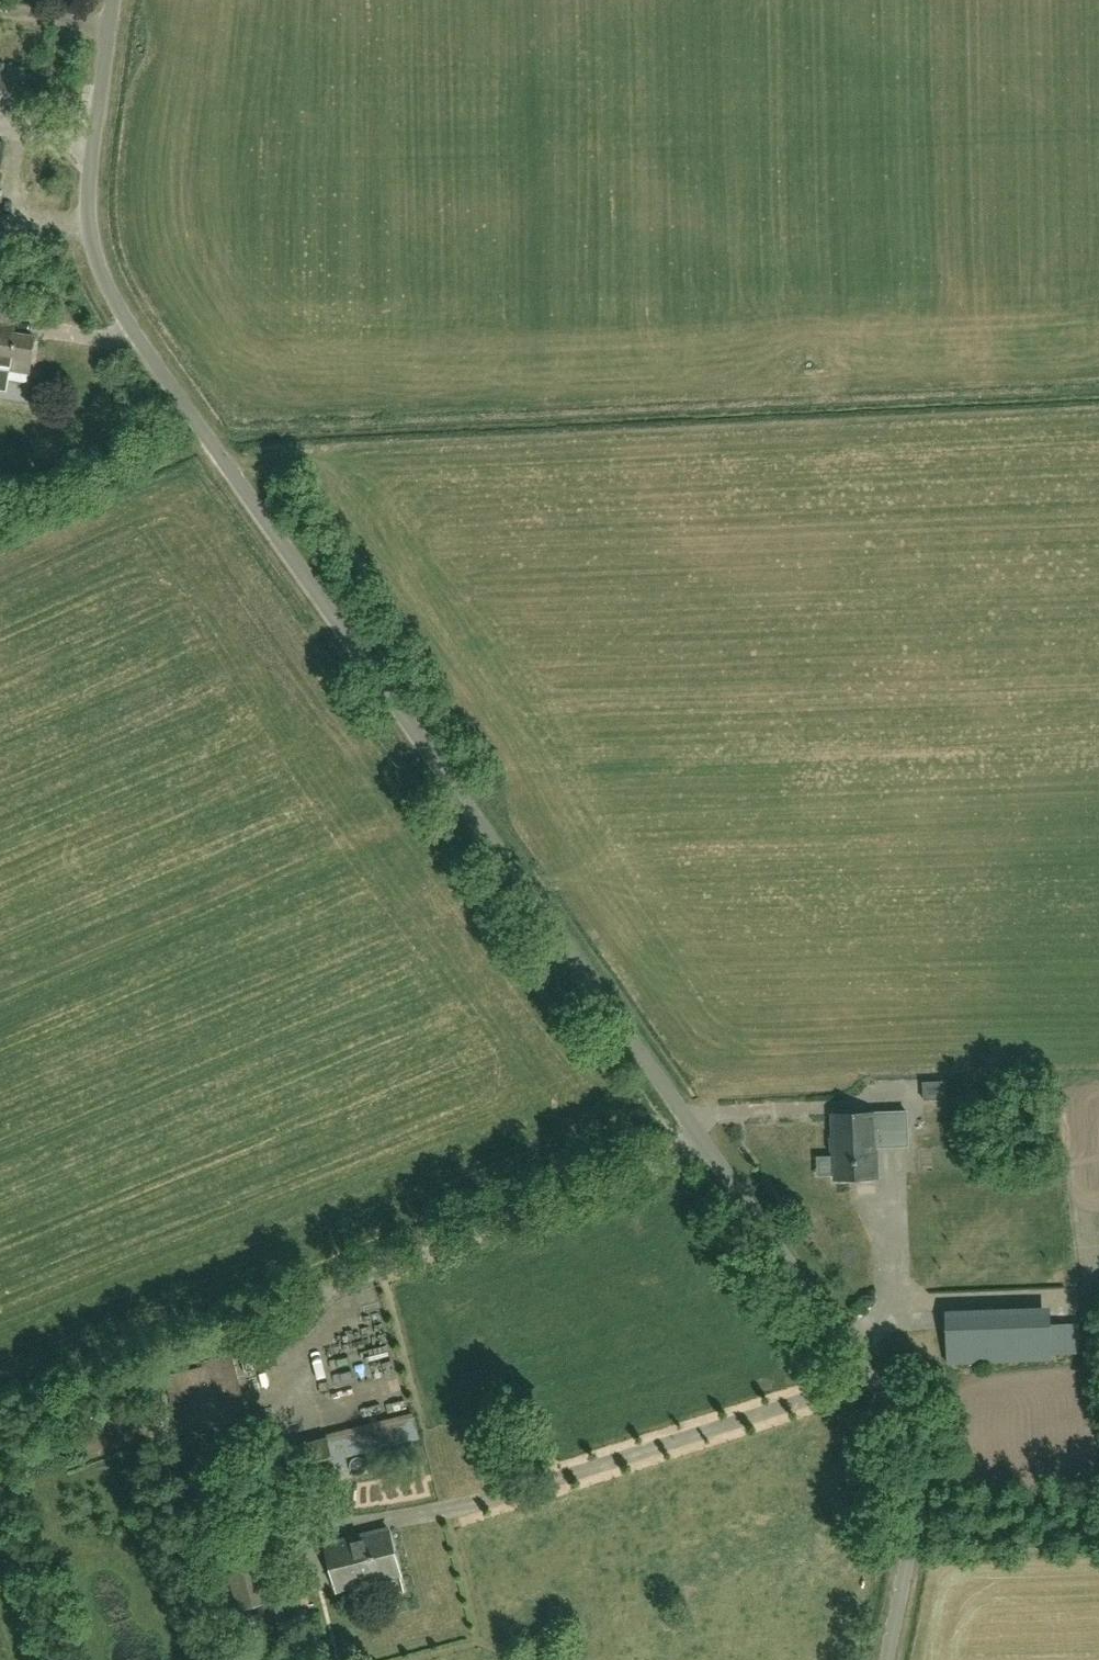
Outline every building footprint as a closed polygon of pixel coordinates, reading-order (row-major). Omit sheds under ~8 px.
[(16,75),(0,72),(0,109),(10,111),(16,75)] [(29,374),(35,338),(15,335),(18,319),(0,316),(0,369),(29,374)] [(876,1178),(875,1149),(909,1148),(907,1111),(833,1115),(836,1179),(876,1178)] [(1081,1321),(1051,1322),(1050,1307),(945,1311),(947,1365),(1052,1361),(1052,1352),(1082,1351),(1081,1321)] [(202,1363),(203,1367),(165,1377),(180,1436),(248,1419),(232,1355),(202,1363)] [(333,1461),(420,1439),(413,1413),(322,1436),(322,1439),(285,1449),(294,1486),(337,1475),(333,1461)] [(213,1496),(183,1504),(185,1512),(215,1504),(213,1496)] [(388,1529),(374,1533),(326,1545),(338,1591),(400,1575),(388,1529)] [(229,1571),(240,1611),(269,1602),(258,1562),(229,1571)]
